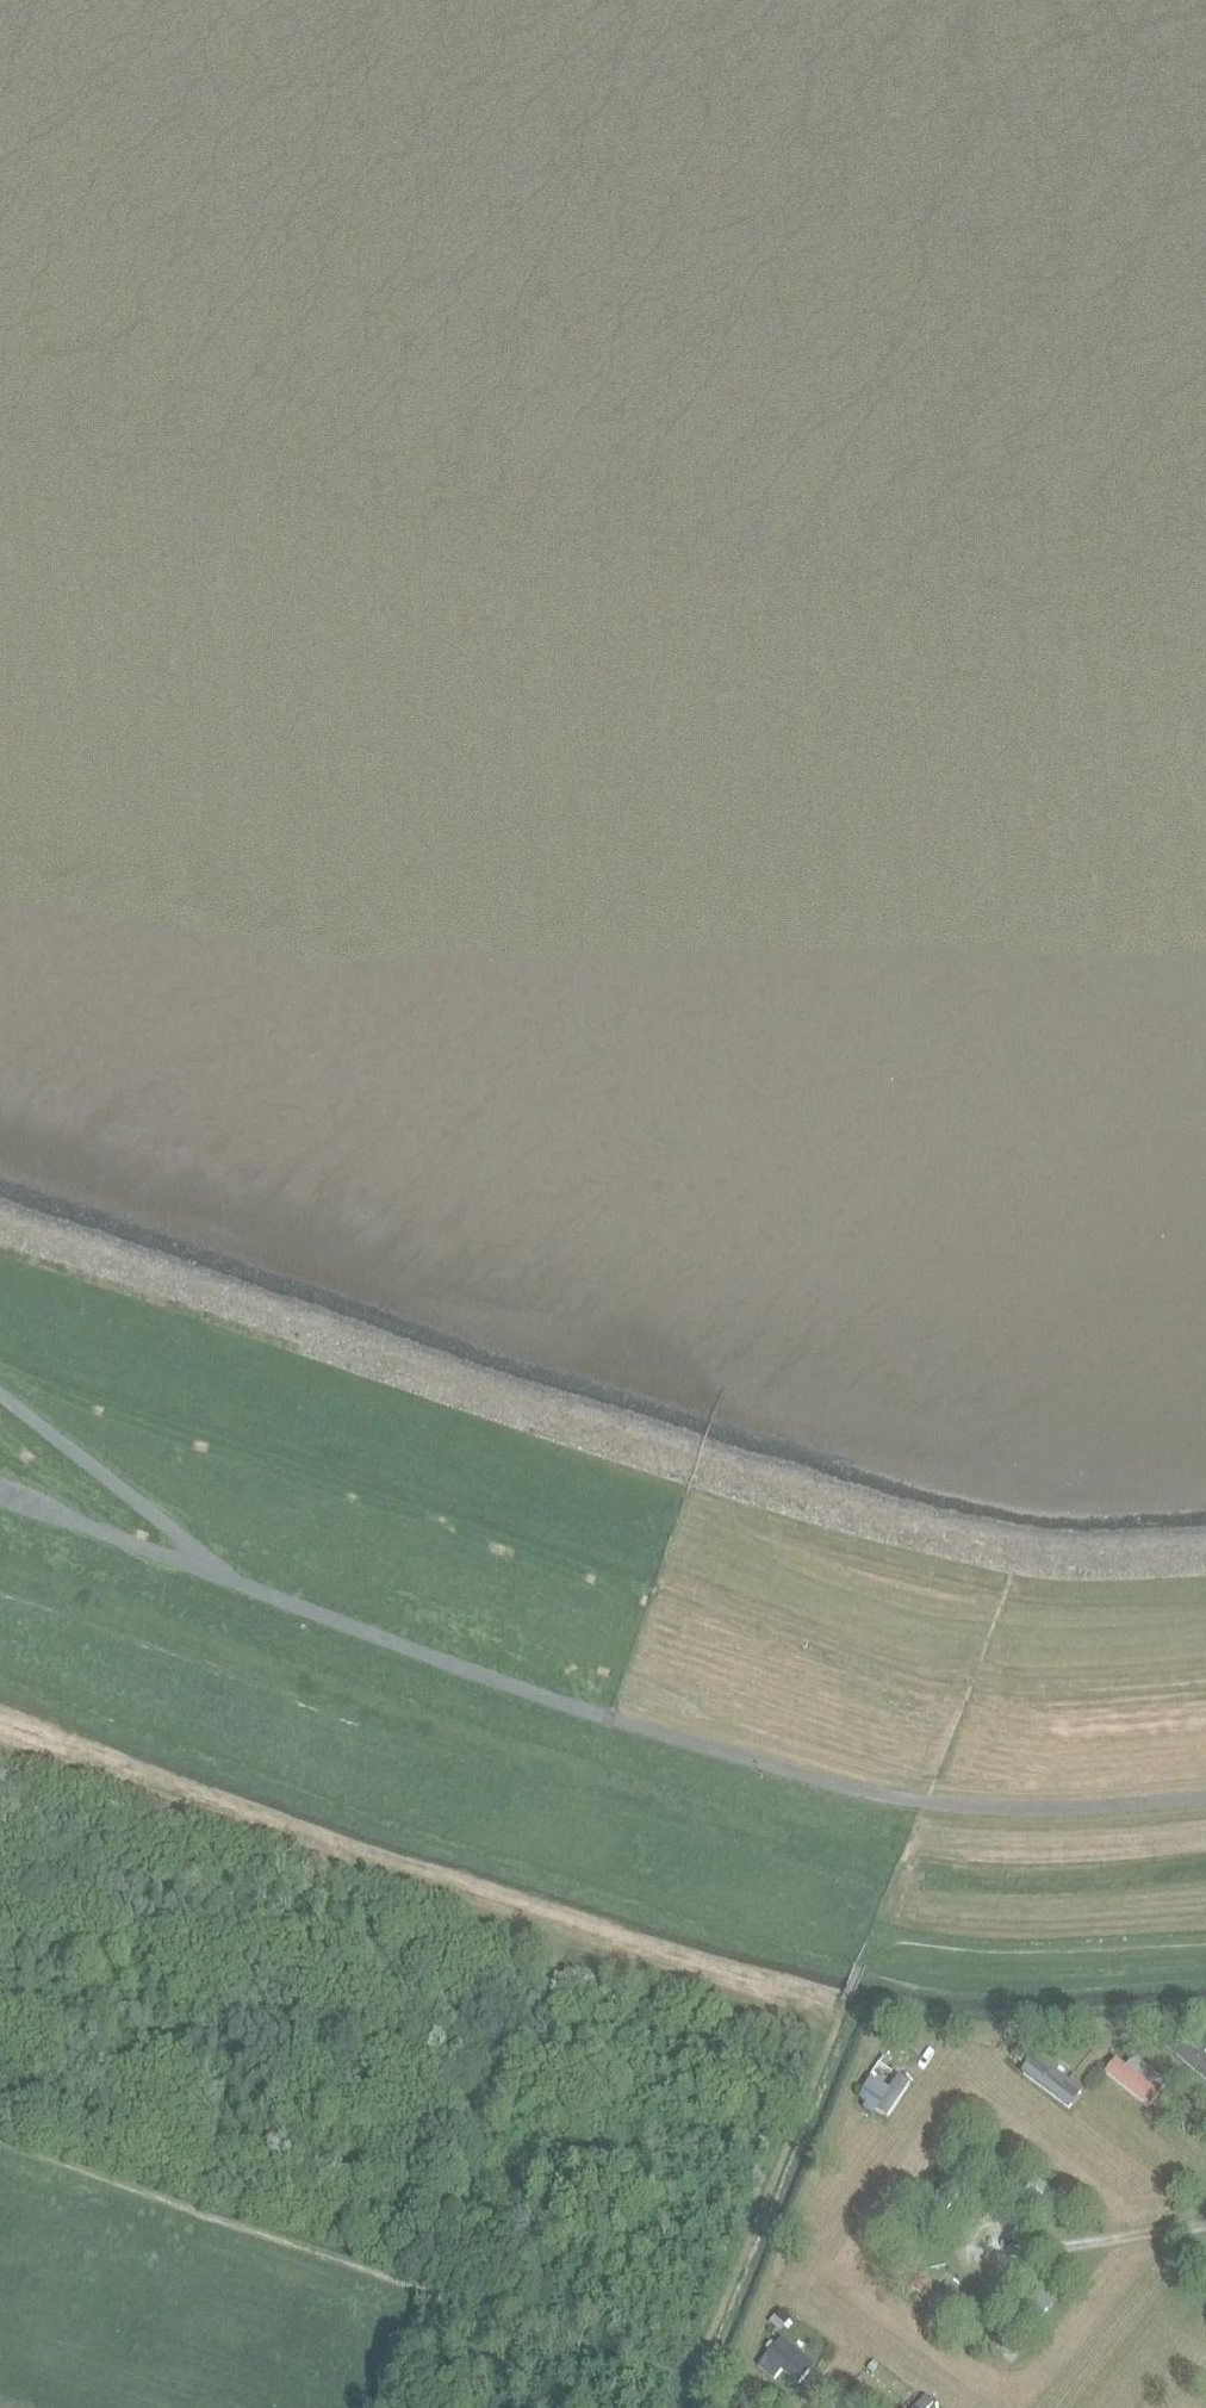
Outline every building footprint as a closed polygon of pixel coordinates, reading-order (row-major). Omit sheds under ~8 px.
[(1205,2080),(1205,2056),(1203,2053),(1205,2050),(1205,2047),(1200,2042),(1196,2047),(1186,2039),(1174,2053),(1205,2080)] [(1069,2108),(1083,2091),(1035,2054),(1021,2072),(1069,2108)] [(1147,2106),(1158,2092),(1117,2059),(1106,2072),(1147,2106)] [(917,2082),(905,2074),(897,2086),(878,2074),(863,2098),(895,2118),(917,2082)] [(922,2278),(917,2284),(927,2292),(932,2286),(922,2278)] [(781,2310),(771,2322),(781,2330),(791,2319),(781,2310)] [(779,2342),(759,2365),(775,2378),(783,2369),(799,2382),(810,2369),(800,2360),(803,2356),(786,2341),(782,2345),(779,2342)]
